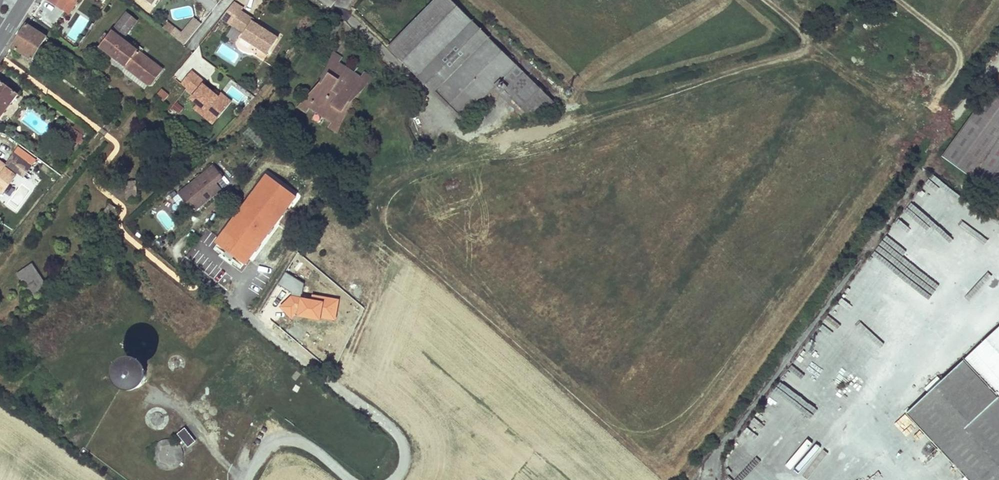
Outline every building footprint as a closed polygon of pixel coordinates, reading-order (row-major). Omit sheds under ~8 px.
[(67,11),(71,10),(77,0),(50,0),(67,11)] [(97,19),(110,0),(103,0),(101,2),(100,3),(95,9),(96,10),(92,15),(97,19)] [(390,47),(462,119),(495,86),(502,93),(501,94),(518,111),(551,101),(515,66),(516,65),(502,51),(450,0),(437,0),(390,47)] [(230,25),(239,10),(241,7),(232,1),(219,18),(230,25)] [(239,10),(230,25),(243,34),(240,38),(266,54),(277,37),(251,20),(252,18),(239,10)] [(103,43),(99,47),(100,48),(103,50),(109,55),(147,85),(151,85),(162,70),(143,55),(141,53),(143,50),(138,46),(136,49),(122,39),(136,21),(126,13),(108,36),(104,33),(100,40),(103,43)] [(181,31),(169,21),(163,28),(184,44),(201,23),(193,16),(181,31)] [(335,18),(324,34),(332,40),(335,35),(335,33),(342,23),(335,18)] [(26,24),(11,47),(32,60),(46,37),(26,24)] [(71,56),(50,40),(46,45),(67,61),(71,56)] [(103,50),(100,48),(95,55),(104,61),(106,59),(109,55),(103,50)] [(305,112),(311,104),(309,104),(336,63),(337,64),(342,56),(335,51),(320,84),(298,108),(305,112)] [(109,55),(106,59),(144,89),(147,85),(109,55)] [(337,64),(336,63),(309,104),(311,104),(333,120),(335,121),(361,79),(360,78),(337,64)] [(335,121),(333,120),(328,128),(336,133),(350,101),(373,76),(365,71),(360,78),(361,79),(335,121)] [(31,73),(25,81),(37,90),(43,82),(31,73)] [(17,93),(0,81),(0,116),(17,93)] [(108,84),(103,90),(113,98),(118,92),(108,84)] [(991,89),(988,87),(985,91),(988,93),(942,157),(991,192),(987,198),(995,204),(998,198),(993,194),(998,186),(998,88),(994,84),(991,89)] [(160,90),(156,96),(164,101),(168,96),(160,90)] [(101,93),(98,98),(105,104),(109,99),(101,93)] [(203,107),(198,114),(213,126),(219,119),(203,107)] [(72,128),(81,135),(85,129),(76,123),(72,128)] [(71,127),(65,135),(76,144),(83,136),(81,135),(72,128),(71,127)] [(14,153),(6,164),(24,177),(32,166),(14,153)] [(211,164),(178,191),(194,210),(220,189),(214,182),(221,176),(211,164)] [(6,189),(15,176),(0,165),(0,184),(6,189)] [(259,184),(265,187),(271,177),(266,174),(259,184)] [(251,208),(236,232),(255,244),(265,228),(267,230),(293,191),(271,177),(265,187),(259,184),(250,199),(255,202),(251,208)] [(125,182),(126,201),(137,200),(135,181),(125,182)] [(293,191),(267,230),(272,233),(297,193),(293,191)] [(162,205),(171,219),(189,207),(179,193),(162,205)] [(246,205),(251,208),(255,202),(250,199),(246,205)] [(108,204),(91,230),(102,237),(119,211),(108,204)] [(167,233),(176,226),(163,208),(154,215),(167,233)] [(163,250),(171,243),(163,233),(154,241),(163,250)] [(298,235),(292,241),(296,245),(302,238),(298,235)] [(33,265),(18,274),(36,301),(50,291),(33,265)] [(316,332),(322,337),(328,330),(322,325),(316,332)] [(907,413),(969,479),(998,479),(998,327),(937,384),(934,381),(926,389),(929,392),(907,413)] [(322,337),(317,344),(326,352),(338,338),(328,330),(322,337)] [(338,338),(326,352),(333,356),(344,344),(338,338)] [(147,374),(146,370),(144,366),(140,363),(136,361),(131,361),(127,362),(123,365),(121,368),(119,373),(119,377),(121,382),(124,385),(128,387),(132,388),(137,388),(141,386),(144,383),(146,379),(147,374)] [(152,411),(149,423),(161,426),(164,414),(152,411)] [(260,411),(257,417),(262,419),(265,414),(260,411)] [(186,430),(176,437),(182,447),(186,444),(188,448),(196,443),(186,430)] [(183,462),(184,457),(184,452),(182,447),(179,443),(174,441),(169,440),(164,441),(159,444),(156,448),(154,453),(154,458),(156,463),(160,467),(164,469),(170,470),(175,469),(179,466),(183,462)]
